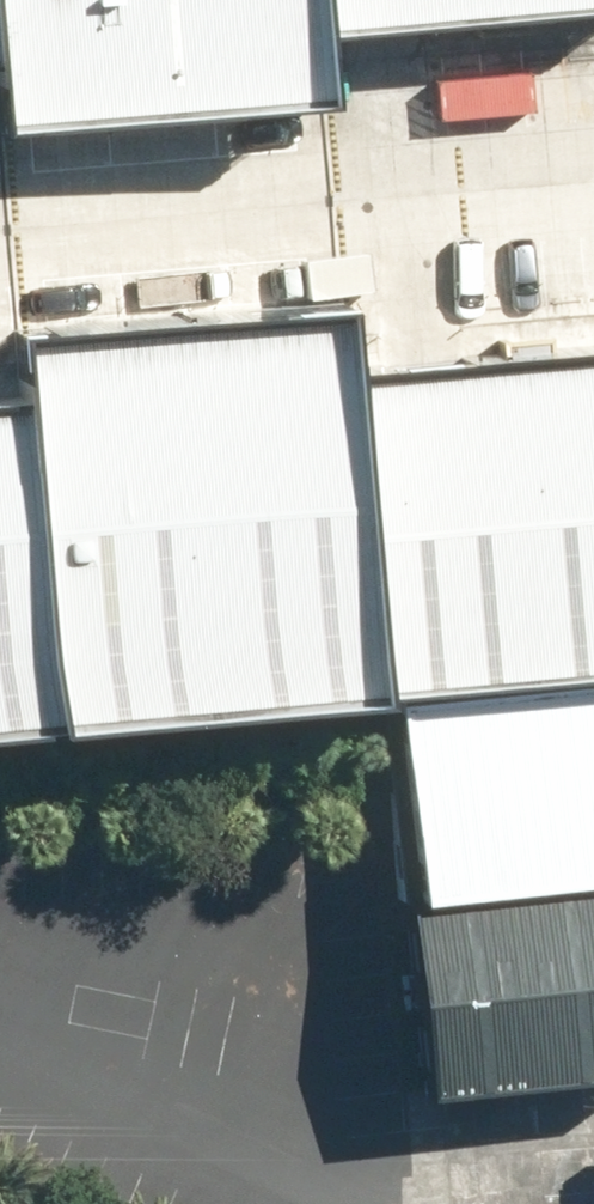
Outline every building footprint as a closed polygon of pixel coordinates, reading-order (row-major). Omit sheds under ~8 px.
[(322,94),(315,20),(313,0),(0,0),(0,126),(322,94)] [(315,20),(532,0),(313,0),(315,20)] [(23,402),(51,710),(371,686),(346,358),(340,294),(15,322),(23,402)] [(346,358),(371,686),(593,667),(593,336),(346,358)] [(51,710),(23,402),(0,404),(0,715),(51,710)] [(409,890),(593,872),(593,675),(389,694),(409,890)] [(409,890),(427,1087),(593,1071),(593,872),(409,890)]
